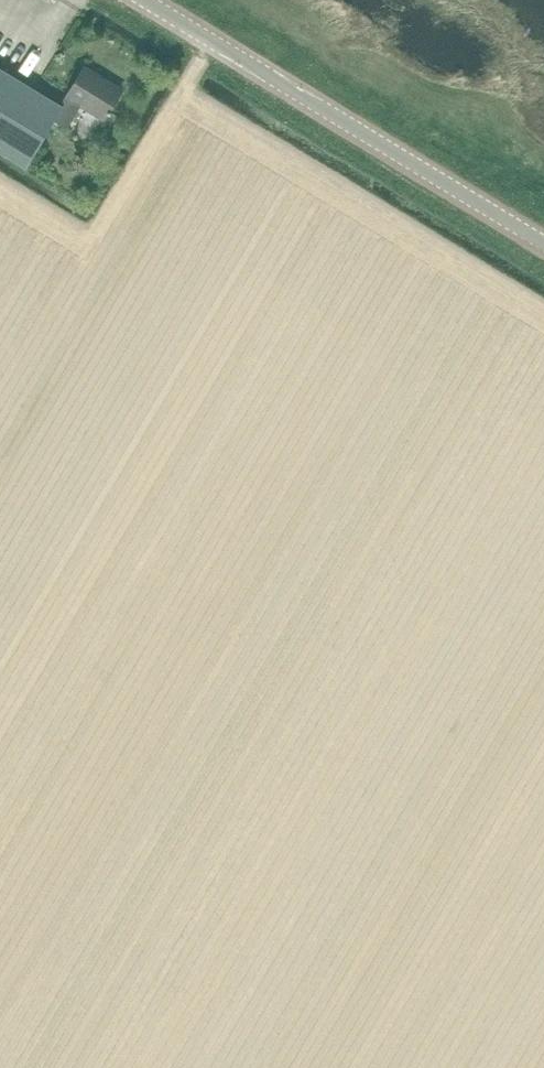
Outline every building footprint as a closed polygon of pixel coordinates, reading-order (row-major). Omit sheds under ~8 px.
[(60,104),(0,68),(0,151),(27,168),(54,121),(68,129),(80,108),(103,122),(122,90),(84,66),(61,105),(60,104)]
